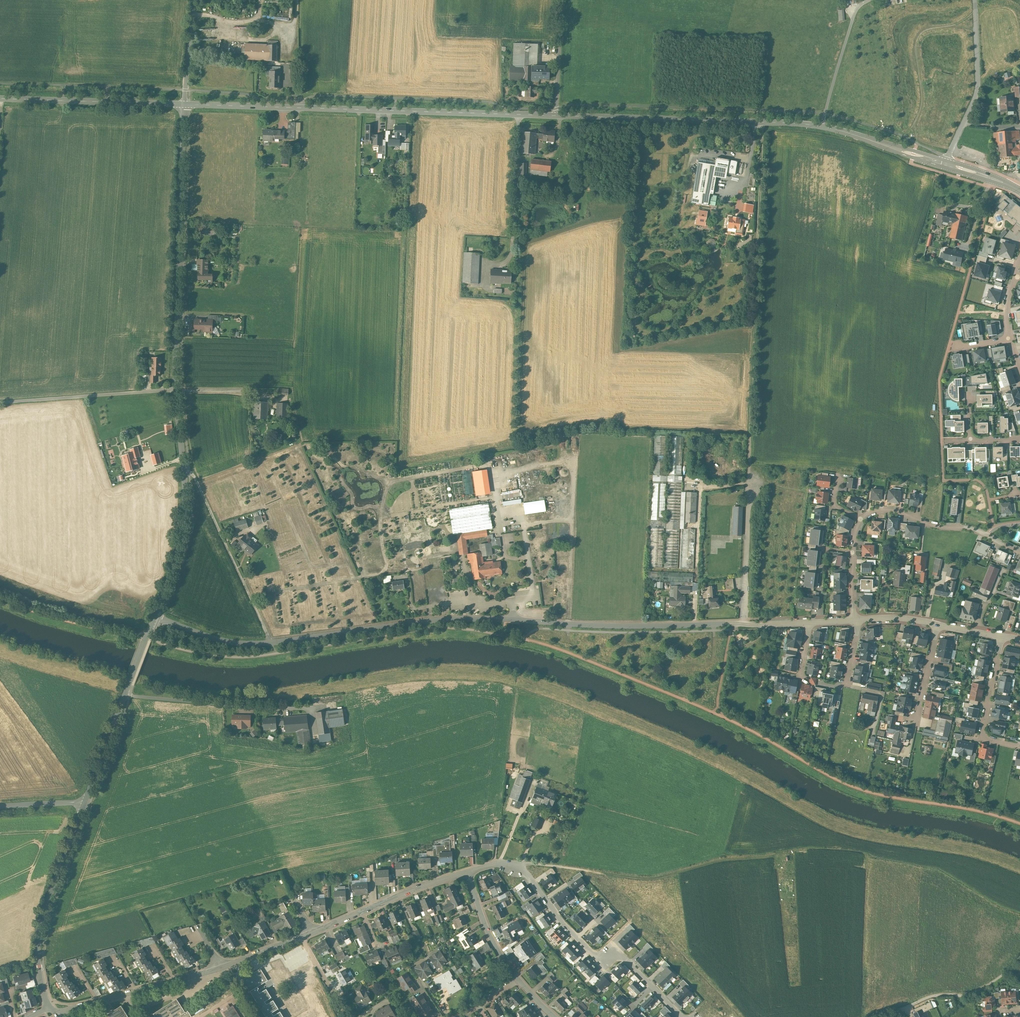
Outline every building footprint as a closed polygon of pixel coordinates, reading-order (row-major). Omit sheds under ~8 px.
[(268,45),(245,44),(245,60),(268,61),(268,45)] [(538,45),(514,44),(514,66),(511,66),(511,80),(532,81),(539,81),(539,78),(548,79),(548,67),(537,67),(538,45)] [(277,45),(268,45),(268,61),(277,61),(277,45)] [(281,68),(267,67),(267,77),(270,77),(270,72),(281,72),(281,68)] [(299,67),(291,67),(291,79),(299,79),(299,67)] [(281,72),(270,72),(270,77),(270,87),(280,88),(281,72)] [(534,87),(527,86),(527,97),(534,97),(534,92),(537,92),(538,88),(534,87)] [(1013,97),(1000,98),(1002,112),(1005,112),(1005,113),(1007,112),(1008,112),(1014,111),(1013,97)] [(295,123),(288,123),(288,131),(286,133),(286,139),(295,139),(295,123)] [(375,126),(366,125),(365,144),(374,144),(374,141),(374,136),(375,126)] [(406,126),(399,126),(395,126),(395,135),(396,136),(396,140),(396,146),(401,146),(401,138),(405,138),(406,126)] [(275,131),(269,131),(269,130),(264,130),(263,141),(275,142),(275,139),(275,133),(275,131)] [(555,131),(544,131),(544,134),(544,139),(544,141),(548,141),(548,140),(554,141),(555,141),(555,131)] [(994,133),(995,146),(999,146),(1000,158),(1014,157),(1014,156),(1019,156),(1019,145),(1017,146),(1017,149),(1013,149),(1013,145),(1015,144),(1015,140),(1016,140),(1016,131),(994,133)] [(536,133),(524,133),(523,152),(535,153),(536,139),(536,133)] [(382,136),(374,136),(374,141),(374,144),(374,147),(378,147),(378,154),(385,154),(386,140),(382,140),(382,136)] [(551,162),(532,159),(530,169),(550,172),(551,162)] [(735,175),(737,163),(716,159),(716,162),(711,161),(710,165),(698,162),(691,203),(708,206),(710,194),(713,195),(716,178),(726,179),(727,174),(735,175)] [(1004,194),(996,204),(999,206),(998,207),(1003,211),(1004,210),(1008,214),(1007,215),(1012,219),(1013,218),(1017,221),(1016,223),(1019,226),(1019,207),(1004,194)] [(744,215),(754,216),(755,207),(746,206),(744,215)] [(706,220),(707,212),(699,210),(698,219),(696,219),(695,225),(705,226),(706,220)] [(955,214),(944,212),(943,216),(939,215),(936,225),(941,226),(942,221),(953,224),(952,228),(956,214),(955,214)] [(968,217),(956,214),(952,228),(950,238),(966,242),(968,232),(964,231),(968,217)] [(733,218),(729,218),(729,221),(727,221),(727,224),(728,224),(728,228),(736,229),(735,234),(742,235),(743,227),(745,227),(746,224),(744,224),(745,220),(738,219),(739,218),(733,218)] [(215,227),(195,226),(195,225),(193,225),(193,229),(195,229),(195,230),(203,230),(203,235),(215,235),(215,227)] [(1003,238),(1008,232),(1005,229),(1000,236),(1003,238)] [(988,239),(987,242),(985,242),(982,252),(989,254),(991,254),(991,252),(993,253),(996,241),(988,239)] [(1004,243),(1003,243),(1000,256),(1005,257),(1012,259),(1015,246),(1008,244),(1004,243)] [(964,253),(946,249),(944,260),(961,264),(964,253)] [(480,254),(464,253),(463,283),(479,284),(480,254)] [(208,261),(198,260),(198,265),(200,265),(200,271),(208,272),(208,261)] [(978,263),(974,276),(986,279),(989,266),(978,263)] [(1006,269),(998,267),(996,266),(994,273),(997,273),(996,278),(995,281),(1002,283),(1003,280),(1005,281),(1008,272),(1005,271),(1006,269)] [(200,271),(199,271),(198,280),(207,280),(207,282),(212,283),(213,275),(208,275),(208,272),(200,271)] [(501,271),(491,271),(491,284),(501,284),(501,283),(501,271)] [(511,271),(501,271),(501,283),(511,283),(511,271)] [(989,289),(986,300),(998,304),(1001,293),(989,289)] [(205,322),(196,322),(196,326),(196,331),(205,331),(205,326),(205,322)] [(214,322),(209,322),(209,325),(209,326),(205,326),(205,331),(204,333),(209,333),(210,334),(212,334),(213,333),(215,335),(219,332),(217,329),(214,326),(214,324),(214,322)] [(971,323),(962,324),(963,330),(966,330),(968,338),(980,336),(979,332),(978,323),(971,324),(971,323)] [(991,325),(987,326),(989,336),(997,335),(997,331),(999,331),(999,329),(1001,329),(1000,324),(998,325),(996,325),(996,324),(991,325)] [(1001,347),(998,347),(1000,359),(1007,358),(1006,356),(1005,349),(1005,346),(1001,347)] [(995,348),(991,349),(991,350),(992,357),(993,361),(1000,359),(998,347),(994,348),(995,348)] [(984,349),(973,351),(975,362),(986,360),(986,358),(984,352),(984,349)] [(951,356),(952,361),(956,360),(957,364),(953,364),(954,369),(965,367),(964,364),(963,355),(962,354),(960,355),(960,354),(953,355),(953,356),(951,356)] [(161,358),(152,358),(152,367),(152,371),(154,371),(154,367),(161,367),(161,358)] [(161,367),(154,367),(154,371),(152,371),(152,375),(151,375),(151,383),(156,383),(156,375),(161,376),(161,373),(160,372),(161,367)] [(1004,373),(1000,374),(1002,381),(1014,377),(1012,370),(1004,373)] [(971,376),(971,378),(971,384),(973,384),(988,384),(986,374),(971,376)] [(1014,377),(1002,381),(1004,387),(1009,386),(1016,384),(1014,377)] [(955,379),(955,384),(954,384),(954,382),(952,383),(951,384),(950,385),(949,387),(949,388),(949,390),(949,391),(949,392),(952,392),(952,398),(953,399),(955,400),(957,401),(958,401),(959,401),(959,387),(963,387),(963,379),(955,379)] [(1006,393),(1006,395),(1008,400),(1019,396),(1019,393),(1018,393),(1017,390),(1011,392),(1006,393)] [(986,395),(977,395),(978,407),(982,407),(982,404),(993,403),(993,397),(992,395),(986,395)] [(1008,400),(1010,406),(1010,407),(1016,405),(1019,403),(1019,396),(1008,400)] [(271,404),(255,403),(254,420),(267,420),(267,409),(271,409),(271,404)] [(287,405),(277,404),(277,418),(286,418),(287,405)] [(1008,418),(1005,419),(1005,417),(1000,417),(1001,433),(1005,433),(1005,431),(1009,431),(1008,423),(1008,418)] [(953,420),(946,421),(946,427),(955,427),(955,432),(965,432),(964,425),(963,425),(963,421),(961,421),(955,421),(955,420),(953,420)] [(988,423),(978,423),(978,434),(989,433),(988,423)] [(668,474),(666,474),(668,436),(655,435),(649,567),(662,568),(664,528),(666,528),(664,568),(678,568),(680,529),(681,492),(682,483),(682,476),(681,476),(683,437),(670,436),(668,474)] [(961,448),(961,447),(960,447),(960,449),(953,449),(953,448),(948,448),(948,459),(953,459),(961,459),(966,459),(965,451),(965,448),(961,448)] [(1003,447),(993,447),(993,458),(1001,458),(1003,458),(1003,454),(1003,447)] [(1016,447),(1014,447),(1010,447),(1010,451),(1011,451),(1011,453),(1011,457),(1015,457),(1015,458),(1016,458),(1016,457),(1017,457),(1019,457),(1019,447),(1016,447)] [(140,457),(138,448),(131,450),(132,454),(122,456),(127,472),(140,468),(137,457),(140,457)] [(987,449),(975,450),(975,453),(975,455),(976,462),(980,462),(987,462),(987,458),(987,449)] [(158,453),(151,455),(154,465),(161,463),(158,453)] [(484,471),(473,472),(476,495),(487,494),(484,471)] [(1008,476),(997,478),(999,488),(1010,487),(1008,476)] [(822,478),(820,477),(819,483),(818,484),(817,487),(818,488),(824,488),(827,489),(828,487),(829,485),(830,479),(828,478),(822,478)] [(854,479),(848,478),(846,487),(856,489),(857,480),(857,479),(854,479)] [(881,491),(872,490),(871,499),(880,500),(881,491)] [(896,491),(892,491),(889,491),(887,502),(891,502),(891,503),(895,503),(899,503),(899,502),(900,493),(900,492),(896,491)] [(686,492),(681,492),(680,529),(682,529),(684,529),(684,522),(685,502),(696,502),(697,497),(685,497),(686,492)] [(827,493),(819,492),(818,495),(816,495),(816,499),(818,499),(817,502),(826,503),(827,493)] [(913,495),(910,494),(909,504),(917,505),(919,497),(919,495),(916,495),(916,494),(913,494),(913,495)] [(859,501),(851,497),(848,503),(850,504),(849,507),(852,508),(852,509),(855,510),(858,511),(860,507),(862,502),(859,501)] [(959,499),(952,498),(950,514),(957,515),(959,499)] [(544,499),(523,503),(525,515),(546,511),(544,499)] [(696,502),(685,502),(684,522),(695,523),(696,502)] [(1010,502),(1001,504),(1002,514),(1006,513),(1006,515),(1012,514),(1012,511),(1011,504),(1010,502)] [(488,503),(449,509),(453,535),(486,530),(492,529),(488,503)] [(825,511),(817,510),(817,514),(815,514),(814,519),(824,521),(825,511)] [(260,516),(254,518),(257,525),(263,523),(260,516)] [(853,521),(842,516),(838,525),(841,526),(849,530),(853,521)] [(897,519),(889,518),(887,531),(896,532),(896,530),(897,521),(897,519)] [(245,520),(234,524),(236,531),(248,528),(245,520)] [(741,528),(737,528),(737,520),(734,520),(733,535),(741,536),(741,528)] [(881,522),(872,521),(871,530),(868,530),(867,534),(879,535),(879,531),(880,531),(880,528),(881,522)] [(907,526),(906,526),(905,531),(905,537),(908,537),(908,539),(914,539),(914,538),(917,538),(919,527),(907,526)] [(684,529),(682,529),(680,568),(693,569),(695,529),(684,529)] [(486,530),(457,534),(460,554),(468,553),(466,539),(487,536),(486,530)] [(813,530),(811,530),(810,537),(822,538),(822,531),(813,530)] [(246,533),(237,545),(244,550),(250,541),(249,540),(251,537),(246,533)] [(844,536),(836,535),(836,538),(837,539),(836,545),(837,545),(837,546),(840,546),(841,545),(846,546),(847,540),(848,539),(848,536),(844,536)] [(822,538),(810,537),(809,544),(816,545),(821,545),(822,538)] [(500,538),(490,539),(490,543),(491,543),(491,547),(497,546),(498,547),(501,547),(500,538)] [(257,546),(250,541),(244,550),(250,555),(257,546)] [(991,547),(979,541),(975,551),(986,557),(990,548),(991,547)] [(490,543),(480,545),(481,553),(481,556),(482,556),(492,555),(491,547),(491,543),(490,543)] [(867,546),(864,545),(862,545),(862,556),(873,557),(873,554),(874,554),(874,549),(873,549),(873,546),(872,546),(869,546),(867,546)] [(1008,565),(1012,556),(998,549),(994,559),(1008,565)] [(815,551),(808,550),(808,551),(808,558),(819,559),(820,552),(815,551)] [(482,556),(481,556),(481,553),(468,555),(469,562),(472,562),(474,579),(485,578),(485,576),(501,573),(499,562),(499,563),(493,564),(492,562),(483,563),(482,556)] [(841,556),(837,556),(837,557),(836,565),(845,566),(846,557),(841,556)] [(925,558),(916,557),(915,564),(917,564),(916,569),(924,570),(925,558)] [(819,559),(808,558),(807,565),(809,565),(816,566),(818,566),(819,559)] [(943,559),(935,558),(934,563),(935,563),(934,570),(933,569),(932,575),(934,576),(939,577),(940,569),(943,559)] [(871,564),(861,564),(861,572),(870,572),(871,564)] [(901,573),(895,572),(893,585),(903,586),(904,578),(905,578),(905,574),(909,574),(910,566),(906,565),(905,568),(901,568),(901,573)] [(990,565),(980,591),(989,595),(999,569),(990,565)] [(959,571),(949,567),(946,576),(951,578),(956,579),(959,571)] [(693,573),(648,571),(648,581),(693,582),(693,573)] [(808,573),(806,572),(805,580),(816,581),(817,574),(815,574),(808,573)] [(733,579),(725,580),(726,589),(734,588),(733,579)] [(865,579),(860,579),(860,589),(870,590),(871,589),(872,589),(872,588),(872,580),(865,579)] [(816,581),(805,580),(804,587),(807,587),(814,588),(815,588),(816,581)] [(404,581),(392,582),(393,590),(405,589),(404,581)] [(944,588),(937,587),(935,594),(948,596),(953,597),(953,592),(949,591),(950,583),(945,582),(944,588)] [(1011,582),(1007,593),(1013,595),(1018,597),(1019,595),(1019,591),(1019,585),(1011,582)] [(681,586),(670,586),(670,590),(674,591),(674,597),(670,597),(669,605),(677,605),(677,607),(684,608),(684,605),(685,605),(685,597),(680,597),(680,593),(690,593),(690,587),(681,587),(681,586)] [(980,591),(975,589),(973,595),(987,601),(989,595),(980,591)] [(715,597),(715,592),(711,592),(711,597),(709,597),(709,606),(719,606),(719,597),(715,597)] [(864,597),(860,597),(860,608),(870,608),(870,599),(870,598),(864,597)] [(920,598),(911,597),(910,610),(919,611),(920,605),(920,604),(919,604),(920,598)] [(812,599),(799,598),(798,607),(811,609),(812,607),(813,599),(812,599)] [(1016,603),(1005,600),(1003,608),(1000,607),(996,618),(1006,622),(1010,610),(1013,611),(1016,603)] [(979,604),(966,601),(964,609),(963,609),(961,617),(975,621),(977,612),(979,604)] [(873,629),(867,629),(867,637),(879,637),(879,628),(873,628),(873,629)] [(913,630),(904,629),(903,633),(902,639),(902,641),(906,642),(905,647),(910,647),(911,639),(912,639),(913,630)] [(818,632),(815,631),(813,640),(823,642),(825,633),(818,632)] [(841,631),(839,640),(849,642),(850,633),(848,633),(841,631)] [(802,634),(790,632),(789,635),(788,634),(786,643),(788,643),(787,646),(789,647),(798,648),(799,648),(800,645),(800,646),(802,637),(801,637),(802,634)] [(928,635),(919,633),(919,636),(917,644),(925,646),(928,635)] [(947,640),(942,639),(940,648),(952,650),(954,641),(947,640)] [(865,644),(862,643),(861,648),(861,651),(872,653),(873,645),(865,644)] [(988,644),(983,643),(983,645),(981,645),(981,648),(982,650),(982,653),(991,655),(993,645),(988,644)] [(822,649),(812,647),(811,657),(820,659),(822,649)] [(845,649),(837,647),(835,658),(845,660),(845,656),(846,657),(846,654),(847,649),(845,649)] [(952,650),(940,648),(938,656),(942,657),(950,659),(951,659),(952,650)] [(1007,648),(1006,654),(1007,655),(1007,658),(1011,659),(1012,656),(1019,657),(1019,654),(1019,650),(1007,648)] [(788,650),(787,650),(786,658),(787,658),(795,659),(796,652),(788,650)] [(861,651),(860,651),(861,651),(860,655),(861,656),(861,659),(871,661),(873,653),(872,653),(861,651)] [(920,659),(912,657),(911,657),(910,661),(911,661),(910,667),(920,669),(920,667),(921,667),(922,662),(921,662),(922,659),(920,659)] [(1007,658),(1005,657),(1004,660),(1004,661),(1004,662),(1004,663),(1003,667),(1007,668),(1013,669),(1014,665),(1016,660),(1011,659),(1007,658)] [(795,659),(787,658),(786,665),(786,669),(795,671),(797,663),(796,663),(797,659),(795,659)] [(981,659),(979,659),(978,667),(988,669),(990,661),(988,661),(981,659)] [(811,665),(809,664),(808,669),(807,670),(807,672),(807,673),(817,675),(819,666),(811,665)] [(943,667),(936,665),(934,673),(945,676),(947,670),(947,667),(943,667)] [(839,668),(832,666),(832,667),(830,677),(840,679),(841,675),(840,675),(841,672),(842,668),(839,668)] [(861,667),(856,666),(855,674),(867,676),(868,669),(868,668),(861,667)] [(988,669),(978,667),(977,667),(976,674),(977,675),(985,676),(987,677),(988,669)] [(867,676),(855,674),(853,682),(865,684),(866,682),(867,682),(868,678),(866,678),(867,676)] [(918,678),(906,675),(904,683),(917,685),(917,684),(918,678)] [(787,678),(778,676),(777,685),(776,685),(775,689),(779,689),(779,690),(780,689),(785,690),(787,679),(787,678)] [(1003,676),(1001,676),(998,691),(1006,692),(1010,693),(1013,678),(1012,678),(1008,677),(1003,676)] [(787,679),(785,690),(785,691),(793,692),(795,693),(795,691),(797,681),(787,679)] [(936,680),(935,680),(934,682),(932,684),(931,688),(936,689),(939,687),(942,688),(945,688),(947,682),(945,682),(936,680)] [(917,685),(904,683),(902,690),(915,693),(916,687),(917,687),(917,685)] [(982,685),(973,683),(972,691),(983,693),(985,686),(982,685)] [(809,686),(805,685),(805,686),(802,686),(800,696),(803,696),(803,698),(809,699),(810,694),(811,694),(812,687),(812,686),(809,686)] [(826,689),(815,687),(814,696),(819,697),(820,692),(827,693),(827,691),(826,691),(826,689)] [(983,693),(972,691),(970,699),(979,701),(981,701),(983,693)] [(827,693),(820,692),(819,697),(818,702),(823,703),(822,706),(827,707),(828,704),(832,705),(835,694),(829,693),(829,694),(827,693)] [(944,694),(936,692),(935,697),(940,698),(940,697),(942,698),(941,700),(943,701),(944,694)] [(1002,698),(997,697),(996,703),(1008,705),(1010,697),(1005,696),(1006,692),(1003,692),(1003,696),(1002,696),(1002,698)] [(878,697),(863,694),(861,702),(865,703),(869,704),(877,705),(878,697)] [(900,697),(899,696),(898,704),(910,707),(911,703),(910,703),(911,699),(909,698),(900,697)] [(935,697),(928,696),(926,705),(937,707),(938,708),(938,707),(940,708),(941,700),(942,698),(940,697),(940,698),(935,697)] [(957,702),(947,700),(946,705),(953,707),(951,717),(953,718),(957,702)] [(877,705),(869,704),(867,715),(874,716),(877,705)] [(910,707),(898,704),(896,711),(904,713),(908,714),(909,710),(910,710),(910,707)] [(937,707),(927,705),(924,717),(933,719),(934,713),(936,714),(937,707)] [(973,707),(969,707),(968,708),(968,712),(968,713),(967,716),(978,718),(980,709),(973,707)] [(342,709),(327,712),(329,727),(344,725),(342,709)] [(997,709),(994,709),(992,716),(1006,719),(1008,711),(1005,711),(997,709)] [(327,711),(316,713),(319,735),(330,733),(329,727),(327,712),(327,711)] [(936,714),(934,713),(933,719),(931,730),(924,728),(923,734),(936,737),(935,740),(947,742),(953,718),(951,717),(936,714)] [(246,716),(233,715),(232,724),(239,724),(239,728),(246,728),(246,727),(250,727),(250,717),(246,717),(246,716)] [(284,717),(285,724),(286,732),(297,731),(309,730),(307,715),(284,717)] [(275,718),(263,719),(264,730),(276,729),(276,725),(285,724),(284,717),(283,717),(284,720),(276,720),(275,718)] [(964,722),(963,721),(962,723),(961,731),(974,734),(976,724),(964,722)] [(902,726),(888,723),(886,732),(894,734),(893,740),(898,741),(899,737),(902,727),(902,726)] [(997,724),(991,723),(990,728),(993,729),(992,733),(1000,734),(1002,728),(1005,729),(1005,726),(997,724)] [(912,729),(902,727),(899,737),(902,738),(905,739),(910,740),(912,729)] [(309,730),(297,731),(299,745),(310,744),(309,730)] [(330,733),(319,735),(320,742),(331,740),(330,733)] [(898,741),(893,740),(890,752),(898,754),(900,745),(902,738),(899,737),(898,741)] [(974,744),(958,741),(956,752),(959,753),(959,754),(967,756),(967,754),(971,755),(972,755),(972,753),(974,744)] [(986,747),(985,749),(981,748),(980,752),(980,753),(980,755),(982,756),(991,758),(992,755),(993,749),(986,747)] [(532,774),(525,771),(522,777),(530,780),(532,774)] [(519,786),(514,799),(522,802),(530,780),(522,777),(519,786)] [(519,786),(515,784),(510,798),(514,799),(519,786)] [(540,787),(538,787),(531,802),(539,806),(541,802),(552,806),(556,794),(540,787)] [(522,802),(514,799),(512,805),(520,808),(522,802)] [(542,821),(536,818),(533,826),(539,828),(542,821)] [(494,839),(482,839),(482,847),(487,847),(487,849),(494,848),(494,839)] [(444,845),(436,845),(436,849),(437,855),(440,854),(440,853),(451,852),(450,848),(450,841),(444,841),(444,845)] [(473,844),(461,844),(461,855),(473,855),(473,849),(472,849),(472,847),(473,847),(473,844)] [(451,852),(440,853),(440,854),(440,862),(452,861),(452,852),(451,852)] [(430,858),(419,859),(419,868),(431,868),(430,858)] [(409,862),(396,863),(396,875),(410,874),(410,872),(409,862)] [(545,872),(548,876),(550,875),(551,876),(556,873),(553,868),(551,868),(545,872)] [(388,871),(375,871),(376,884),(389,883),(389,880),(388,871)] [(580,872),(573,877),(575,880),(582,875),(580,872)] [(498,873),(491,876),(494,882),(501,879),(498,873)] [(541,881),(546,888),(549,886),(550,887),(553,885),(552,884),(555,882),(551,876),(550,875),(548,876),(547,877),(546,876),(543,878),(544,879),(541,881)] [(487,878),(480,881),(484,890),(490,888),(490,887),(491,887),(487,878)] [(574,889),(576,892),(580,889),(585,886),(584,886),(586,885),(581,878),(571,885),(574,889)] [(519,890),(525,887),(522,882),(514,887),(518,892),(519,891),(519,890)] [(498,883),(491,887),(490,887),(490,888),(495,898),(503,894),(498,883)] [(368,893),(368,884),(360,884),(360,894),(368,893)] [(455,885),(445,890),(448,897),(449,896),(457,892),(457,893),(458,892),(455,885)] [(533,894),(527,885),(525,887),(519,890),(519,891),(526,899),(533,894)] [(572,899),(573,898),(569,893),(566,889),(560,893),(567,903),(572,899)] [(344,891),(334,891),(335,902),(346,901),(346,893),(346,891),(344,891)] [(572,891),(569,893),(573,898),(572,899),(574,901),(577,898),(572,891)] [(457,892),(449,896),(450,900),(448,901),(449,904),(452,903),(454,908),(462,904),(457,893),(457,892)] [(312,893),(303,894),(304,904),(312,904),(313,904),(313,899),(312,893)] [(561,907),(567,903),(560,893),(554,897),(557,902),(561,907)] [(428,897),(427,896),(425,897),(425,898),(425,899),(421,901),(425,910),(424,910),(424,911),(426,915),(430,913),(430,914),(434,912),(433,908),(433,907),(429,897),(428,898),(428,897)] [(325,900),(318,900),(317,899),(313,899),(313,904),(313,911),(324,911),(326,910),(325,900)] [(595,902),(593,899),(587,904),(585,906),(587,908),(588,909),(589,909),(594,914),(601,907),(598,905),(599,904),(596,901),(595,902)] [(543,909),(537,900),(530,904),(527,906),(529,908),(534,915),(543,909)] [(585,911),(587,908),(585,906),(587,904),(583,900),(579,904),(582,908),(585,911)] [(527,906),(530,904),(528,901),(521,906),(524,911),(529,908),(527,906)] [(286,914),(272,922),(275,928),(283,923),(287,930),(296,924),(283,902),(278,905),(282,912),(284,910),(286,914)] [(561,907),(557,902),(553,904),(558,911),(562,909),(561,907)] [(414,903),(407,906),(409,911),(407,912),(408,915),(418,911),(414,903)] [(449,904),(443,907),(445,912),(454,908),(452,903),(449,904)] [(502,912),(499,904),(492,907),(496,915),(495,915),(497,920),(505,916),(503,912),(502,912)] [(260,907),(255,909),(256,911),(256,912),(257,914),(258,914),(260,918),(264,916),(260,907)] [(603,913),(607,916),(609,914),(612,918),(616,914),(609,907),(603,913)] [(585,911),(582,908),(579,910),(581,912),(586,917),(588,914),(585,911)] [(397,911),(389,914),(394,924),(401,921),(397,911)] [(586,917),(581,912),(574,918),(582,926),(589,920),(586,917)] [(426,915),(423,916),(427,926),(434,923),(430,914),(430,913),(426,915)] [(552,922),(547,914),(545,915),(539,919),(545,927),(552,922)] [(612,918),(609,914),(607,916),(601,921),(608,928),(615,921),(612,918)] [(463,916),(455,920),(458,927),(467,923),(465,919),(464,919),(463,916)] [(382,917),(375,920),(379,929),(386,926),(382,917)] [(262,923),(248,931),(251,937),(259,932),(262,939),(271,934),(264,922),(262,923)] [(275,928),(272,922),(269,924),(275,934),(278,932),(275,928)] [(364,925),(359,927),(359,928),(354,930),(358,939),(359,938),(367,934),(366,932),(364,928),(365,928),(364,925)] [(189,927),(180,929),(184,936),(186,934),(187,935),(189,933),(190,934),(192,932),(189,927)] [(510,927),(503,931),(507,938),(503,940),(506,945),(509,943),(516,940),(510,927)] [(550,935),(555,930),(552,927),(546,933),(549,937),(551,936),(550,935)] [(586,936),(593,943),(596,940),(597,941),(601,938),(600,937),(603,934),(598,929),(596,927),(586,936)] [(601,927),(598,929),(603,934),(604,936),(607,933),(601,927)] [(555,930),(550,935),(551,936),(558,943),(566,937),(558,928),(555,930)] [(345,930),(339,934),(338,932),(334,935),(339,943),(344,941),(349,938),(350,937),(345,930)] [(416,939),(422,937),(419,930),(413,932),(416,939)] [(632,944),(638,938),(632,932),(630,930),(629,932),(625,936),(632,944)] [(175,934),(172,933),(169,935),(165,937),(168,944),(169,945),(170,944),(178,940),(175,934)] [(234,934),(220,942),(222,944),(221,945),(222,946),(223,946),(224,948),(229,946),(231,949),(239,944),(239,943),(238,941),(234,934)] [(367,934),(359,938),(360,941),(362,946),(366,945),(367,945),(371,943),(370,940),(369,940),(368,937),(367,934)] [(463,934),(458,937),(462,945),(465,943),(468,948),(470,946),(466,939),(463,934)] [(466,939),(470,946),(474,944),(477,942),(474,938),(472,935),(466,939)] [(627,949),(632,944),(625,936),(619,941),(627,949)] [(152,937),(140,940),(142,943),(144,946),(146,945),(147,946),(149,944),(150,945),(152,943),(153,944),(156,943),(152,937)] [(243,938),(238,941),(239,943),(239,944),(241,947),(246,943),(243,938)] [(178,940),(170,944),(171,944),(174,950),(172,951),(182,946),(183,945),(180,939),(178,940)] [(325,940),(315,945),(319,953),(329,948),(325,940)] [(480,946),(476,949),(477,950),(477,951),(475,952),(477,955),(485,950),(486,951),(491,948),(487,942),(480,946)] [(526,945),(524,942),(514,949),(516,951),(514,952),(520,960),(521,959),(523,962),(533,955),(531,951),(534,950),(529,943),(526,945)] [(562,951),(563,950),(569,944),(566,942),(560,948),(562,951)] [(563,950),(568,955),(576,947),(571,942),(569,944),(563,950)] [(649,949),(651,951),(653,948),(648,943),(643,948),(647,952),(649,949)] [(360,947),(358,948),(360,954),(370,950),(367,945),(366,945),(360,947)] [(182,946),(173,951),(176,957),(178,956),(185,952),(182,946)] [(396,947),(387,951),(389,956),(391,961),(401,957),(396,947)] [(581,953),(576,947),(568,955),(573,960),(573,961),(579,955),(581,953)] [(114,948),(102,951),(105,957),(108,956),(111,955),(111,956),(114,954),(114,955),(117,953),(114,948)] [(143,949),(134,953),(138,960),(145,956),(146,955),(143,949)] [(651,963),(657,957),(651,951),(649,949),(647,952),(643,955),(651,963)] [(185,952),(178,956),(182,962),(182,961),(190,957),(187,951),(185,952)] [(377,952),(370,955),(369,954),(365,956),(369,965),(370,965),(371,967),(375,965),(374,963),(374,961),(380,959),(377,951),(377,952)] [(446,961),(440,951),(437,953),(435,954),(442,965),(444,964),(444,963),(445,964),(445,963),(444,963),(446,961)] [(477,955),(475,952),(470,956),(475,962),(472,964),(474,966),(472,968),(474,971),(476,970),(486,964),(483,960),(481,961),(477,955)] [(541,953),(534,958),(537,962),(541,959),(542,959),(545,957),(541,953)] [(442,965),(435,954),(433,955),(433,956),(430,958),(432,961),(430,963),(433,968),(436,967),(436,968),(438,966),(440,967),(442,965)] [(348,955),(346,956),(341,959),(343,963),(350,959),(348,955)] [(573,961),(573,960),(573,961),(575,964),(582,957),(579,955),(573,961)] [(645,968),(651,963),(643,955),(637,960),(639,962),(645,968)] [(138,960),(136,961),(139,967),(141,966),(148,962),(145,956),(138,960)] [(190,957),(182,961),(186,968),(195,962),(192,956),(190,957)] [(579,965),(584,970),(592,963),(587,957),(579,965)] [(75,958),(63,962),(67,968),(69,966),(69,967),(72,966),(75,965),(78,964),(75,958)] [(104,959),(95,964),(99,970),(105,966),(107,965),(104,959)] [(548,971),(547,972),(541,965),(544,963),(542,959),(541,959),(537,962),(538,963),(535,966),(540,972),(540,973),(542,976),(547,972),(548,971)] [(148,962),(141,966),(145,972),(153,967),(150,961),(148,962)] [(661,966),(665,970),(667,967),(668,968),(670,966),(665,961),(661,966)] [(425,962),(424,962),(416,967),(416,968),(415,968),(422,978),(423,978),(423,979),(431,973),(431,972),(432,972),(425,962)] [(645,968),(639,962),(636,964),(642,971),(645,968)] [(337,963),(330,967),(334,973),(340,969),(337,963)] [(597,968),(592,963),(584,970),(589,976),(594,971),(597,968)] [(620,964),(612,972),(613,973),(619,979),(622,977),(625,974),(624,974),(627,972),(627,971),(623,966),(620,964)] [(625,964),(623,966),(627,971),(627,972),(628,973),(631,971),(625,964)] [(534,965),(527,970),(530,974),(529,975),(532,978),(533,977),(534,978),(540,973),(540,972),(535,966),(534,965)] [(99,970),(97,971),(100,977),(102,976),(109,972),(105,966),(99,970)] [(145,972),(144,972),(146,971),(150,977),(149,977),(149,978),(150,977),(158,973),(159,972),(158,972),(155,966),(145,972)] [(350,967),(346,969),(345,968),(340,971),(341,972),(337,974),(338,977),(339,976),(343,983),(348,980),(347,979),(353,975),(352,972),(353,971),(350,967)] [(669,982),(675,976),(668,968),(667,967),(665,970),(661,973),(669,982)] [(260,969),(242,980),(249,992),(250,991),(266,1016),(284,1016),(280,1011),(274,1015),(272,1013),(278,1009),(273,1000),(266,1005),(264,1001),(271,997),(266,989),(260,993),(257,989),(258,989),(257,987),(267,981),(260,969)] [(65,970),(56,974),(60,980),(66,977),(68,976),(65,970)] [(109,972),(102,976),(106,982),(114,977),(111,971),(109,972)] [(449,971),(439,977),(441,981),(440,982),(443,987),(446,986),(450,994),(461,988),(456,980),(453,981),(450,976),(451,975),(449,971)] [(411,981),(406,973),(399,978),(401,981),(400,982),(403,987),(402,988),(404,991),(409,988),(414,985),(414,984),(412,981),(411,981)] [(619,979),(613,973),(609,977),(615,983),(619,979)] [(663,987),(669,982),(661,973),(655,979),(659,983),(663,988),(663,987)] [(22,976),(19,976),(13,977),(15,982),(18,982),(18,985),(27,982),(26,981),(29,980),(28,974),(22,975),(22,976)] [(630,978),(633,982),(635,981),(637,983),(640,980),(634,974),(630,978)] [(595,984),(599,979),(595,975),(591,979),(589,981),(593,986),(595,984)] [(607,985),(610,982),(603,975),(599,979),(595,984),(601,990),(604,988),(608,986),(607,985)] [(106,982),(105,983),(108,989),(112,987),(120,982),(116,976),(114,977),(106,982)] [(60,980),(58,981),(62,987),(63,987),(70,983),(66,977),(60,980)] [(439,977),(435,979),(440,989),(443,987),(440,982),(441,981),(439,977)] [(679,984),(683,987),(684,986),(687,988),(689,986),(683,979),(679,984)] [(122,981),(120,982),(112,987),(115,991),(118,989),(119,990),(125,986),(122,981)] [(635,997),(643,989),(637,983),(635,981),(633,982),(627,988),(633,994),(632,994),(635,997)] [(70,983),(63,987),(67,993),(69,992),(75,988),(72,982),(70,983)] [(549,987),(545,983),(539,989),(547,996),(551,992),(552,990),(549,987)] [(558,988),(553,983),(549,987),(552,990),(551,992),(552,993),(553,993),(554,993),(558,988)] [(663,988),(659,983),(656,985),(662,992),(665,989),(663,987),(663,988)] [(414,985),(409,988),(412,993),(418,989),(415,984),(414,984),(414,985)] [(689,997),(692,994),(687,988),(684,986),(683,987),(679,991),(687,1000),(689,997)] [(75,988),(69,992),(72,998),(80,993),(77,987),(75,988)] [(615,997),(616,998),(619,996),(620,997),(624,993),(619,989),(613,994),(615,996),(615,997)] [(31,990),(21,993),(23,1000),(24,1000),(33,997),(31,990)] [(680,1005),(684,1002),(687,1000),(679,991),(673,997),(676,1001),(680,1005)] [(359,996),(354,998),(359,1007),(370,1000),(366,992),(359,996)] [(410,1001),(421,1016),(428,1016),(434,1013),(428,1005),(430,1004),(428,1001),(427,1002),(421,994),(415,998),(410,1001)] [(522,1001),(515,994),(511,997),(509,999),(514,1004),(516,1006),(522,1001)] [(514,1004),(509,999),(511,997),(509,995),(503,1001),(507,1005),(509,1008),(514,1004)] [(656,1002),(654,1004),(656,1007),(661,1002),(655,995),(652,998),(656,1002)] [(620,997),(619,996),(616,998),(612,1002),(620,1010),(627,1003),(620,997)] [(652,998),(650,996),(641,1005),(647,1011),(654,1004),(656,1002),(652,998)] [(992,996),(984,997),(984,1001),(986,1001),(986,1004),(985,1004),(985,1007),(983,1007),(983,1012),(992,1011),(992,1005),(996,1005),(995,998),(992,999),(992,996)] [(33,997),(24,1000),(24,1003),(23,1004),(24,1008),(28,1007),(35,1005),(34,1002),(35,1001),(34,997),(33,997)] [(567,1005),(560,998),(554,1003),(561,1010),(567,1005)] [(192,1016),(187,1010),(185,1011),(177,999),(153,1014),(155,1016),(191,1016),(192,1016)] [(680,1005),(676,1001),(674,1003),(679,1009),(682,1007),(680,1005)] [(500,1002),(499,1002),(496,1004),(502,1013),(505,1011),(504,1008),(500,1002)] [(922,1006),(914,1009),(915,1013),(922,1010),(924,1012),(933,1008),(932,1005),(931,1004),(930,1002),(923,1005),(922,1006)] [(234,1004),(231,1006),(229,1004),(226,1006),(228,1008),(223,1011),(227,1016),(241,1016),(234,1004)] [(488,1009),(493,1016),(498,1016),(503,1014),(502,1013),(496,1004),(488,1009)] [(396,1016),(389,1005),(383,1008),(383,1007),(380,1009),(381,1010),(376,1013),(378,1016),(396,1016)] [(518,1012),(520,1015),(522,1016),(537,1016),(538,1016),(534,1010),(533,1011),(529,1005),(528,1006),(521,1011),(518,1012)] [(121,1006),(106,1015),(107,1016),(129,1016),(121,1006)] [(660,1011),(664,1016),(667,1013),(668,1015),(671,1012),(665,1006),(660,1011)] [(639,1014),(634,1009),(626,1016),(642,1016),(639,1014)]
